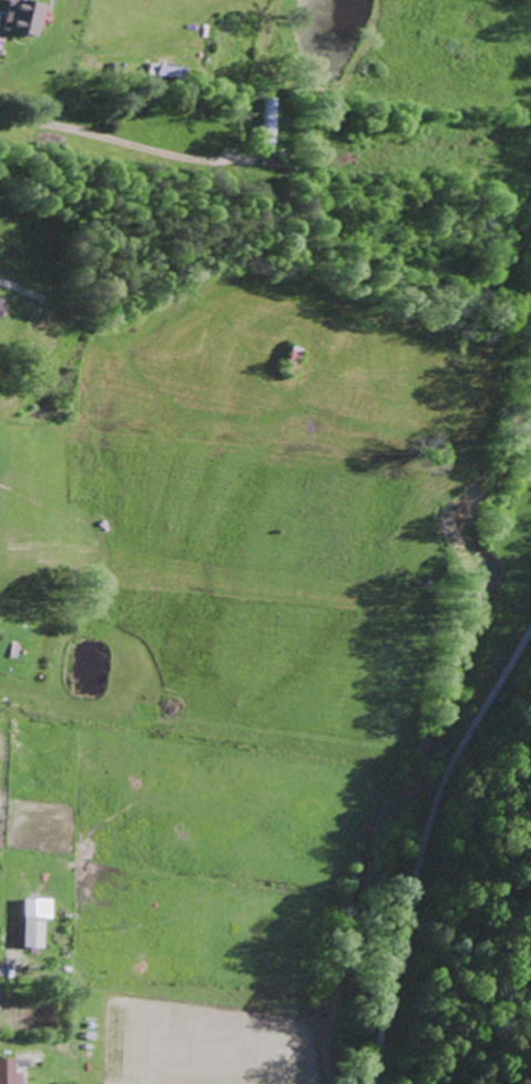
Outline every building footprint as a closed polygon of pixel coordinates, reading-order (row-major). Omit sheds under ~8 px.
[(43,5),(20,0),(10,0),(4,31),(36,37),(43,5)] [(151,75),(188,80),(189,69),(152,64),(151,75)] [(279,99),(268,99),(267,146),(278,146),(279,99)] [(25,947),(45,947),(46,918),(53,918),(53,899),(26,899),(25,947)] [(18,1062),(46,1062),(46,1051),(18,1050),(18,1062)] [(24,1073),(17,1073),(17,1059),(0,1059),(0,1083),(24,1083),(24,1073)]
